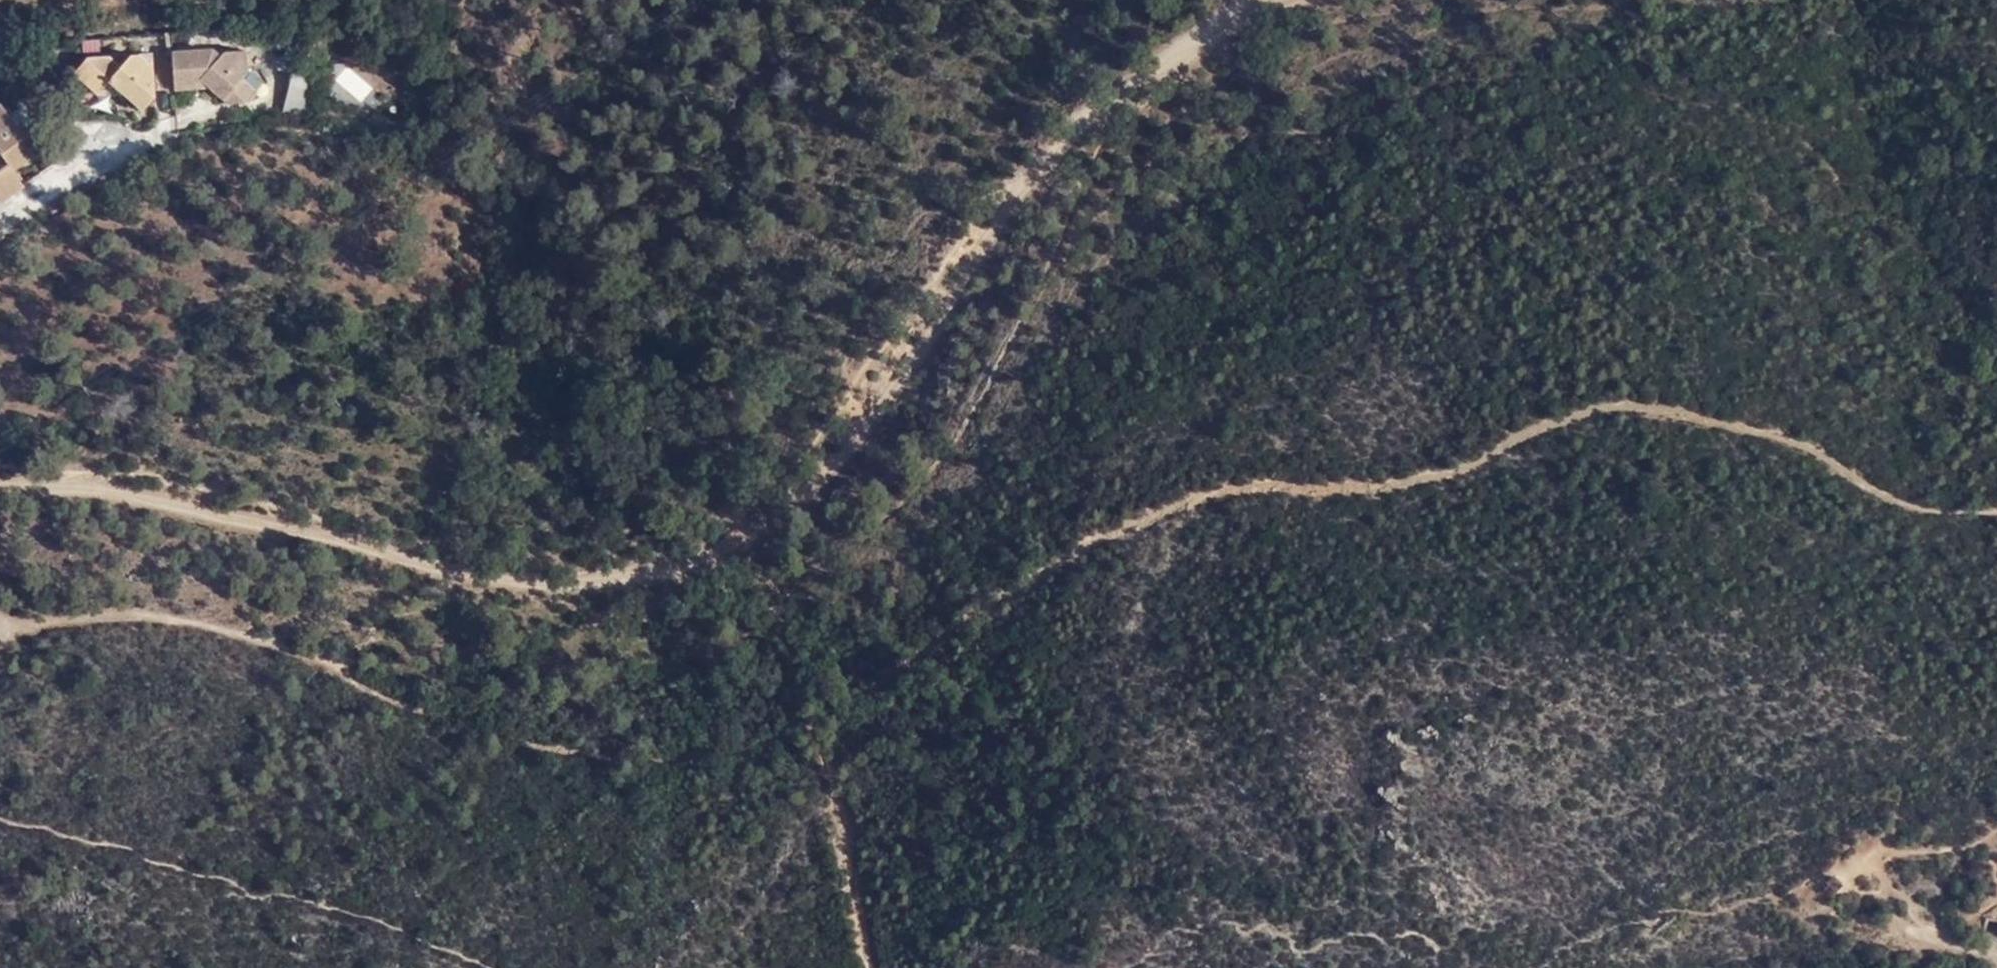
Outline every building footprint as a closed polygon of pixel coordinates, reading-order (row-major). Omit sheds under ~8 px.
[(216,52),(176,54),(178,88),(194,87),(205,80),(215,88),(228,100),(229,106),(252,104),(260,95),(246,80),(251,75),(250,52),(228,53),(222,58),(216,52)] [(133,56),(112,57),(89,59),(85,64),(77,74),(87,83),(101,95),(125,95),(145,113),(157,99),(156,70),(140,56),(133,56)] [(178,88),(179,90),(212,88),(215,88),(205,80),(194,87),(178,88)] [(295,80),(287,116),(314,119),(308,82),(295,80)] [(17,189),(6,173),(16,166),(10,158),(30,144),(20,129),(16,133),(0,111),(0,199),(17,189)] [(36,153),(30,144),(10,158),(16,166),(36,153)]
